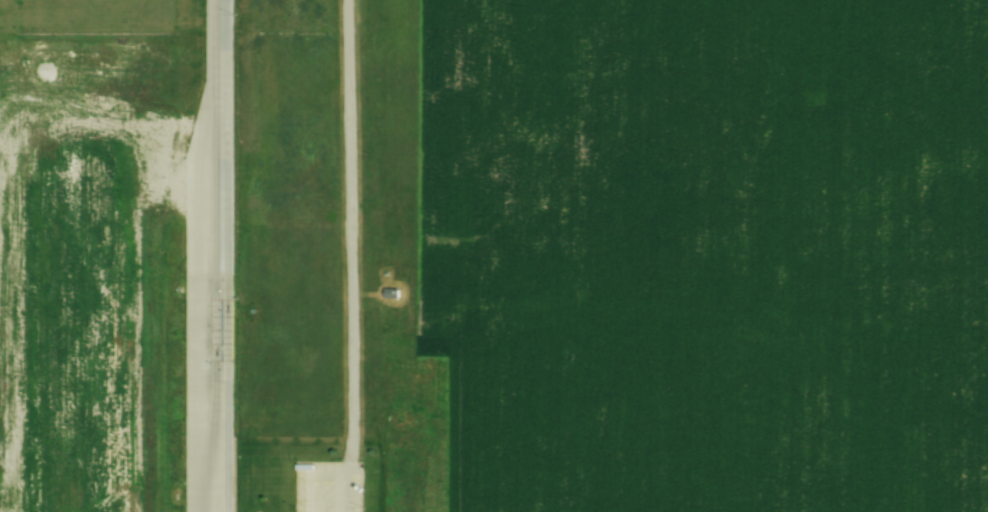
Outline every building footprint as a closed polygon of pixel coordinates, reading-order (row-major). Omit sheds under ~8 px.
[(398,297),(398,288),(382,290),(382,299),(398,297)]
